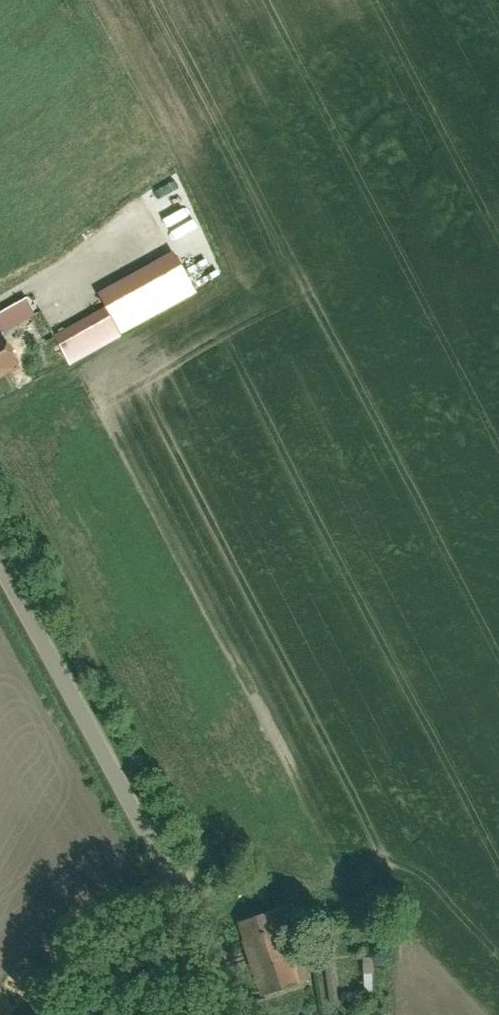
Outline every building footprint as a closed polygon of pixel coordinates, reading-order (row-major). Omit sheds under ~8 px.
[(195,294),(173,254),(97,295),(104,308),(53,336),(68,363),(195,294)] [(0,334),(0,377),(18,367),(0,334)] [(303,983),(279,910),(234,924),(258,997),(303,983)]
